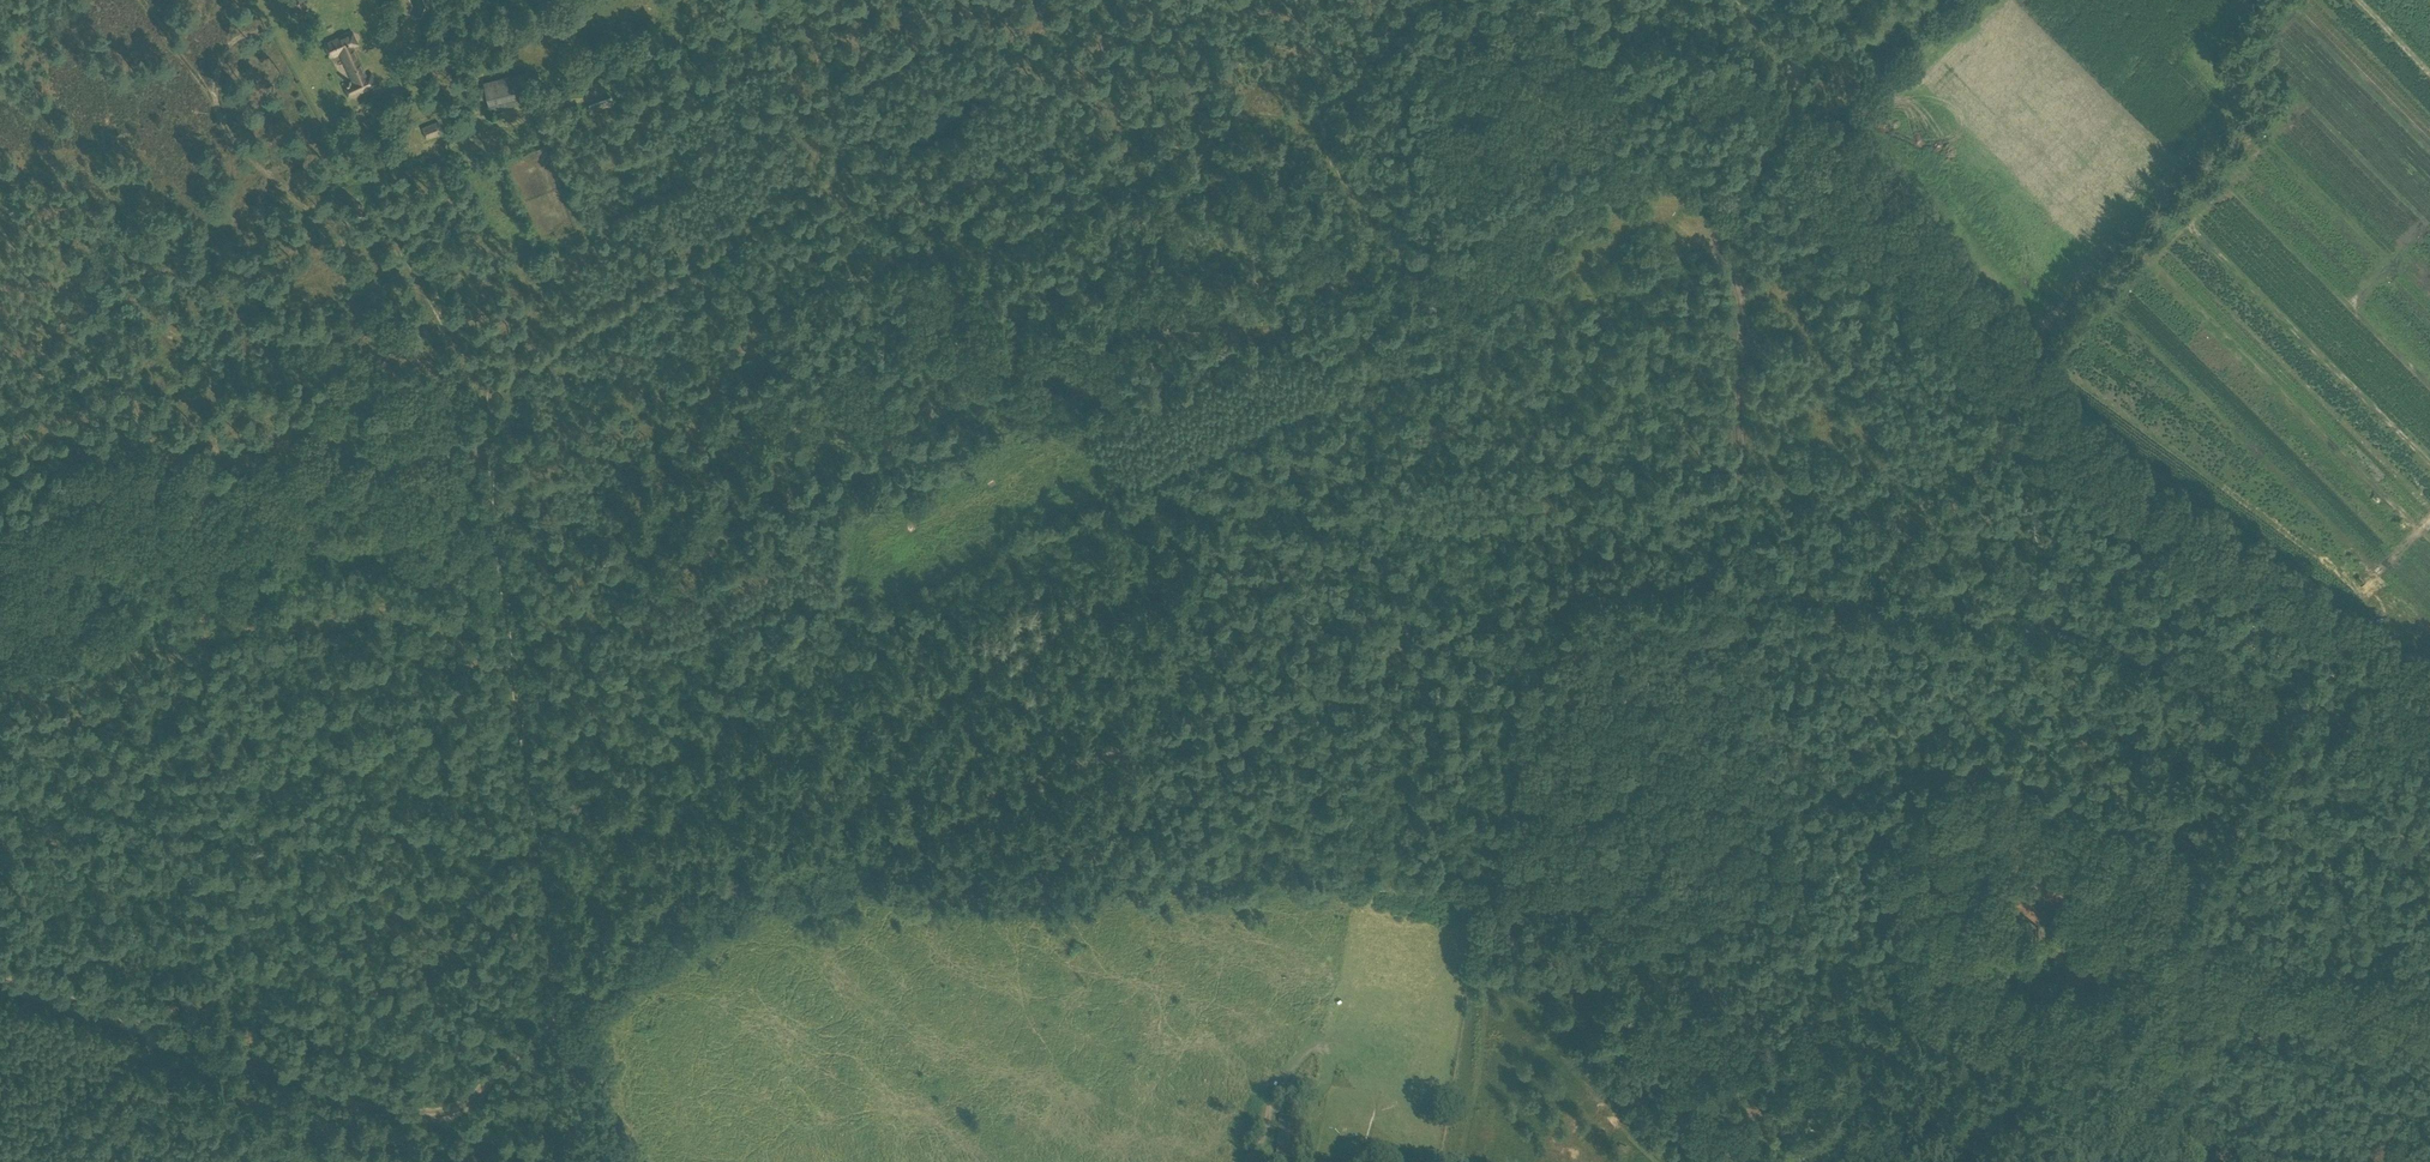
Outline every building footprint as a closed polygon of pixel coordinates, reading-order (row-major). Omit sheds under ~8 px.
[(352,31),(324,43),(331,57),(340,53),(352,81),(344,85),(348,96),(377,83),(371,70),(365,73),(354,47),(358,44),(352,31)] [(527,71),(484,81),(491,111),(533,100),(527,71)] [(439,120),(421,126),(426,140),(443,134),(439,120)]
